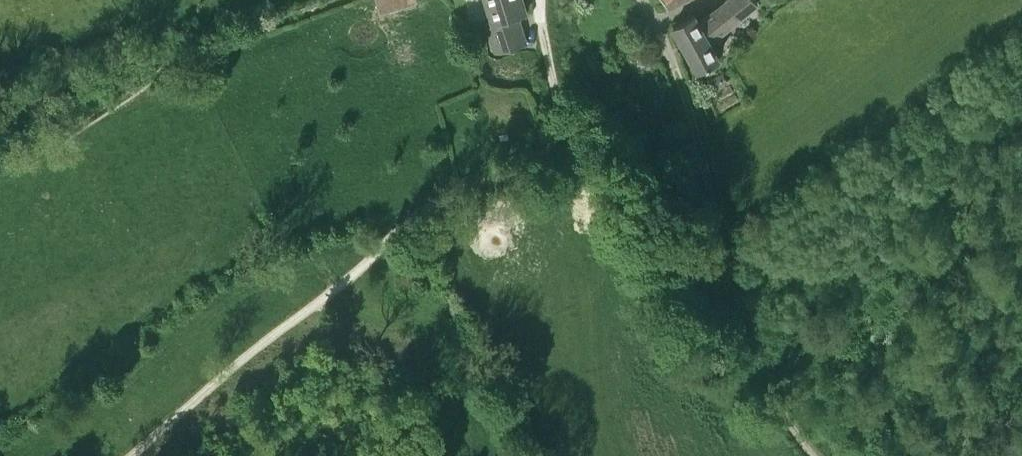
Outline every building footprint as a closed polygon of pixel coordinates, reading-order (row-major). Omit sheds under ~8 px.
[(417,2),(417,0),(376,0),(381,14),(417,2)] [(526,11),(523,0),(487,0),(493,20),(488,22),(497,52),(526,43),(518,14),(526,11)] [(669,8),(687,0),(665,0),(669,8)] [(698,18),(693,13),(674,24),(697,66),(718,54),(708,37),(755,0),(721,0),(698,18)]
